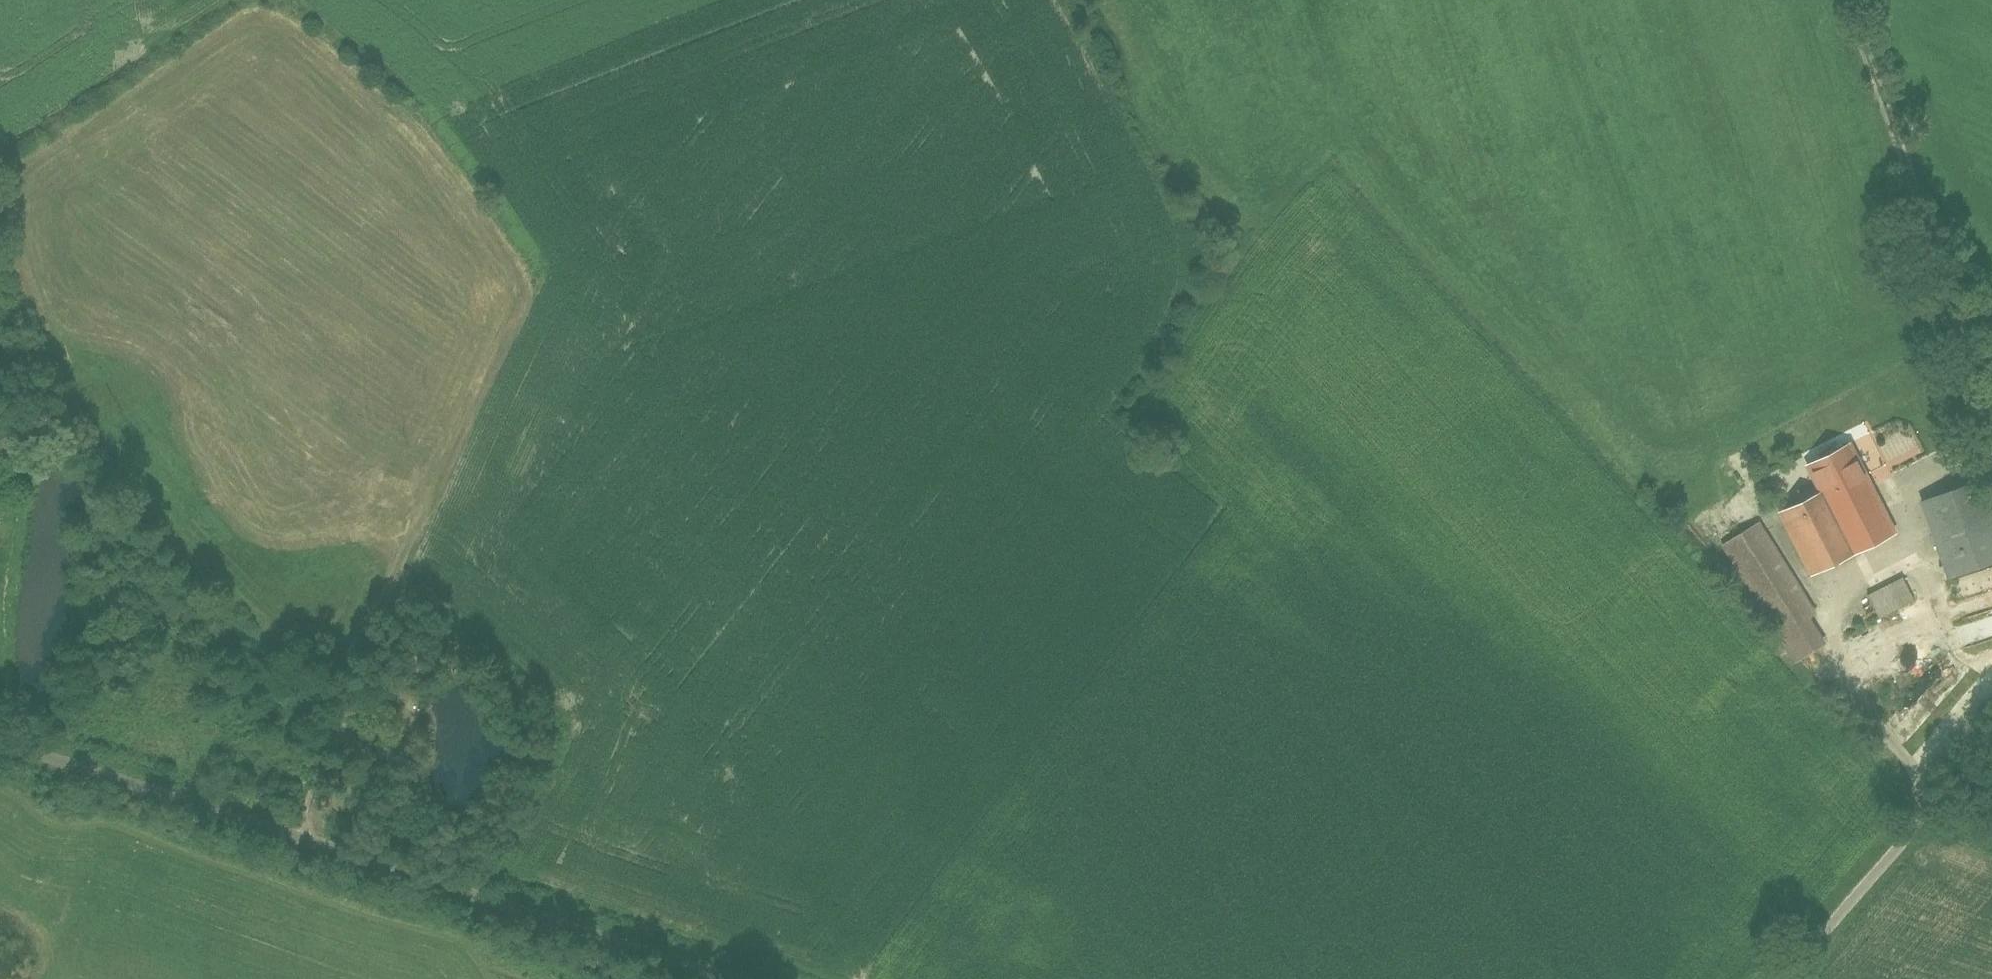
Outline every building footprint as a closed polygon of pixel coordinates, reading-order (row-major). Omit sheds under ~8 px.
[(1781,508),(1818,574),(1902,528),(1847,428),(1797,456),(1815,489),(1781,508)] [(1934,495),(1962,570),(1991,559),(1991,497),(1984,476),(1934,495)] [(1830,648),(1814,621),(1820,618),(1763,522),(1734,539),(1786,627),(1790,625),(1796,635),(1787,641),(1802,665),(1830,648)] [(1902,579),(1868,598),(1883,625),(1917,606),(1902,579)]
